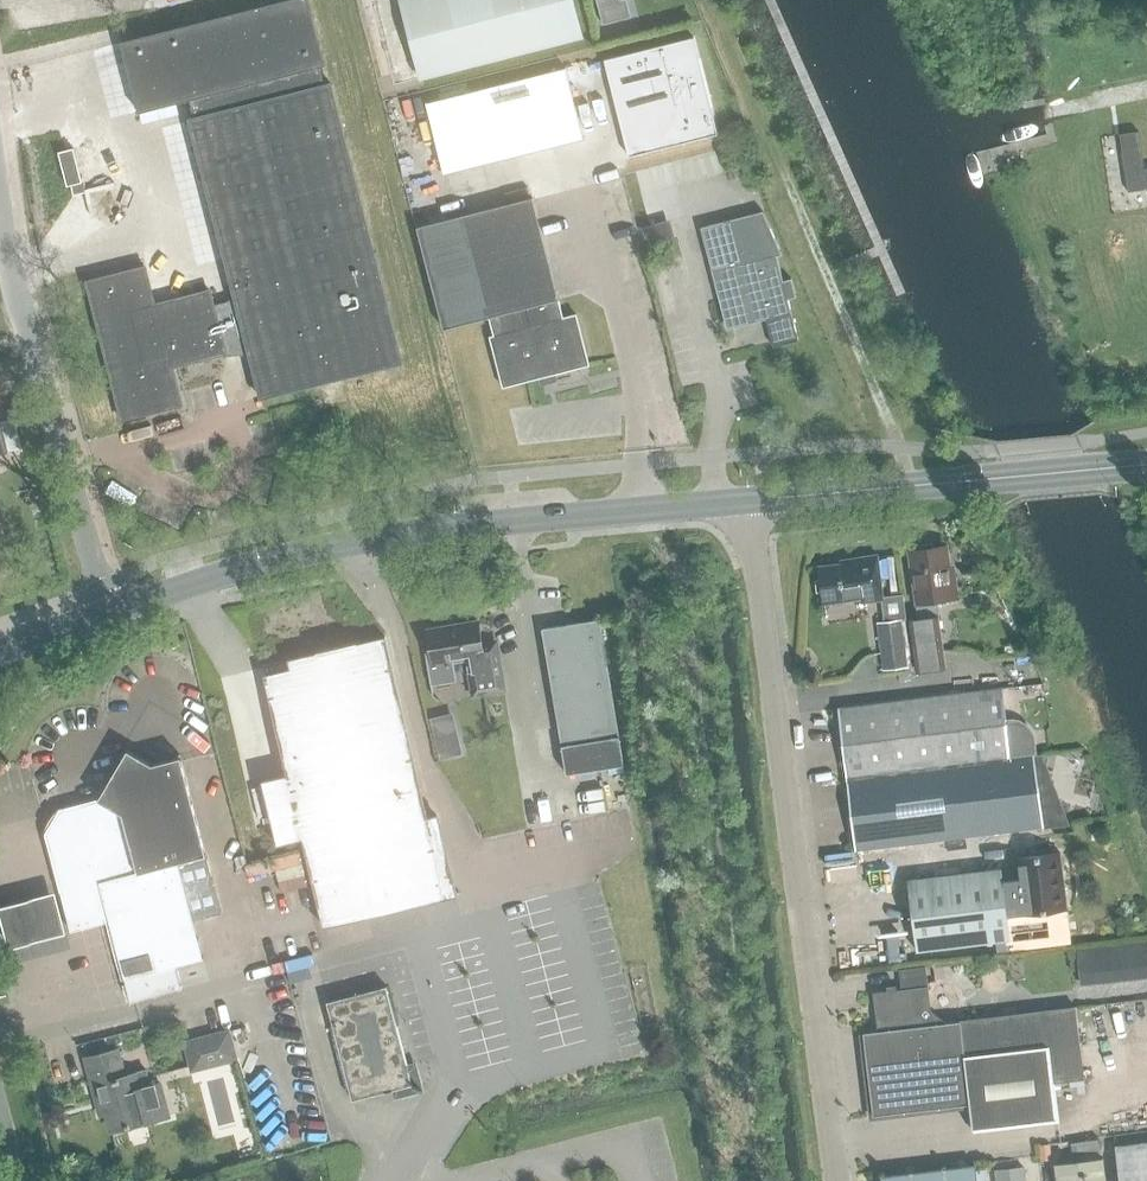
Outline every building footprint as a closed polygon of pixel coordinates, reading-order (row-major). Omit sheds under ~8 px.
[(260,398),(402,362),(334,96),(330,83),(323,85),(319,67),(324,65),(308,0),(284,0),(139,37),(120,42),(134,96),(139,113),(190,100),(194,118),(189,119),(222,249),(235,300),(213,306),(209,291),(154,305),(144,267),(86,282),(122,420),(180,405),(170,367),(225,353),(223,344),(233,341),(245,338),(260,398)] [(583,37),(573,0),(388,0),(364,6),(386,89),(421,80),(420,78),(583,37)] [(631,15),(627,0),(617,0),(599,5),(603,22),(631,15)] [(628,157),(718,134),(693,38),(604,60),(606,67),(609,66),(630,149),(627,149),(628,157)] [(426,104),(433,132),(572,96),(565,68),(457,96),(426,104)] [(572,96),(433,132),(445,178),(585,141),(572,96)] [(1144,169),(1138,132),(1119,134),(1128,192),(1146,189),(1146,168),(1144,169)] [(72,185),(74,194),(84,192),(83,185),(75,159),(73,149),(63,151),(58,152),(67,186),(72,185)] [(563,318),(558,299),(532,198),(461,216),(417,228),(443,329),(489,317),(493,336),(490,337),(503,387),(589,365),(576,314),(563,318)] [(776,255),(760,212),(731,220),(700,227),(719,299),(722,298),(729,325),(747,320),(760,317),(764,316),(765,319),(773,347),(798,341),(791,313),(776,255)] [(656,223),(642,227),(647,246),(670,239),(665,221),(656,223)] [(909,618),(916,670),(944,666),(935,601),(956,598),(953,576),(949,576),(945,547),(910,552),(919,617),(909,618)] [(853,563),(819,568),(824,603),(863,597),(863,601),(883,598),(877,556),(852,560),(853,563)] [(910,668),(904,618),(879,621),(886,671),(910,668)] [(624,765),(599,619),(542,629),(566,775),(624,765)] [(454,678),(451,661),(470,658),(472,672),(468,673),(472,696),(504,691),(500,668),(496,668),(493,645),(482,646),(478,622),(427,630),(430,651),(424,652),(430,683),(454,678)] [(291,670),(264,676),(288,775),(292,790),(268,796),(265,782),(263,782),(279,851),(304,845),(324,925),(325,933),(368,922),(457,900),(439,821),(428,824),(427,819),(402,714),(384,639),(357,644),(356,642),(316,652),(317,654),(289,661),(291,670)] [(837,708),(846,779),(1032,756),(1030,737),(1028,731),(1024,727),(1018,724),(1013,723),(1007,724),(1002,688),(837,708)] [(453,733),(435,737),(439,756),(458,751),(453,733)] [(56,816),(45,834),(71,932),(109,922),(130,1002),(131,1003),(135,1002),(182,990),(181,989),(175,966),(203,959),(193,920),(221,912),(206,855),(180,754),(178,755),(179,758),(152,765),(128,751),(99,799),(60,810),(56,816)] [(1032,756),(846,779),(854,850),(1033,828),(1066,824),(1040,755),(1032,756)] [(1001,869),(907,881),(916,952),(995,942),(996,953),(1049,946),(1053,946),(1048,912),(1066,909),(1066,908),(1060,854),(1059,853),(1052,854),(1035,856),(1015,858),(1017,880),(1003,882),(1001,869)] [(0,909),(0,930),(5,951),(67,936),(56,895),(0,909)] [(1095,948),(1076,950),(1080,981),(1146,973),(1146,942),(1095,948)] [(927,1022),(916,1013),(913,989),(928,987),(926,971),(899,974),(901,989),(872,993),(877,1031),(863,1033),(872,1116),(969,1105),(972,1130),(1056,1120),(1052,1082),(1083,1078),(1075,1008),(927,1025),(927,1022)] [(327,1002),(352,1100),(391,1090),(393,1102),(424,1094),(417,1065),(407,1068),(386,987),(327,1002)] [(183,1041),(191,1073),(239,1061),(230,1029),(183,1041)] [(160,1084),(143,1088),(139,1073),(125,1077),(118,1050),(85,1059),(100,1115),(106,1113),(111,1131),(145,1122),(169,1116),(160,1084)] [(1115,1147),(1119,1180),(1146,1180),(1146,1143),(1115,1147)] [(1040,1160),(1051,1159),(1049,1144),(1038,1146),(1040,1160)] [(1055,1164),(1057,1180),(1105,1180),(1102,1158),(1055,1164)] [(880,1180),(977,1180),(975,1166),(880,1177),(880,1180)] [(995,1170),(996,1180),(1025,1180),(1023,1167),(995,1170)]
